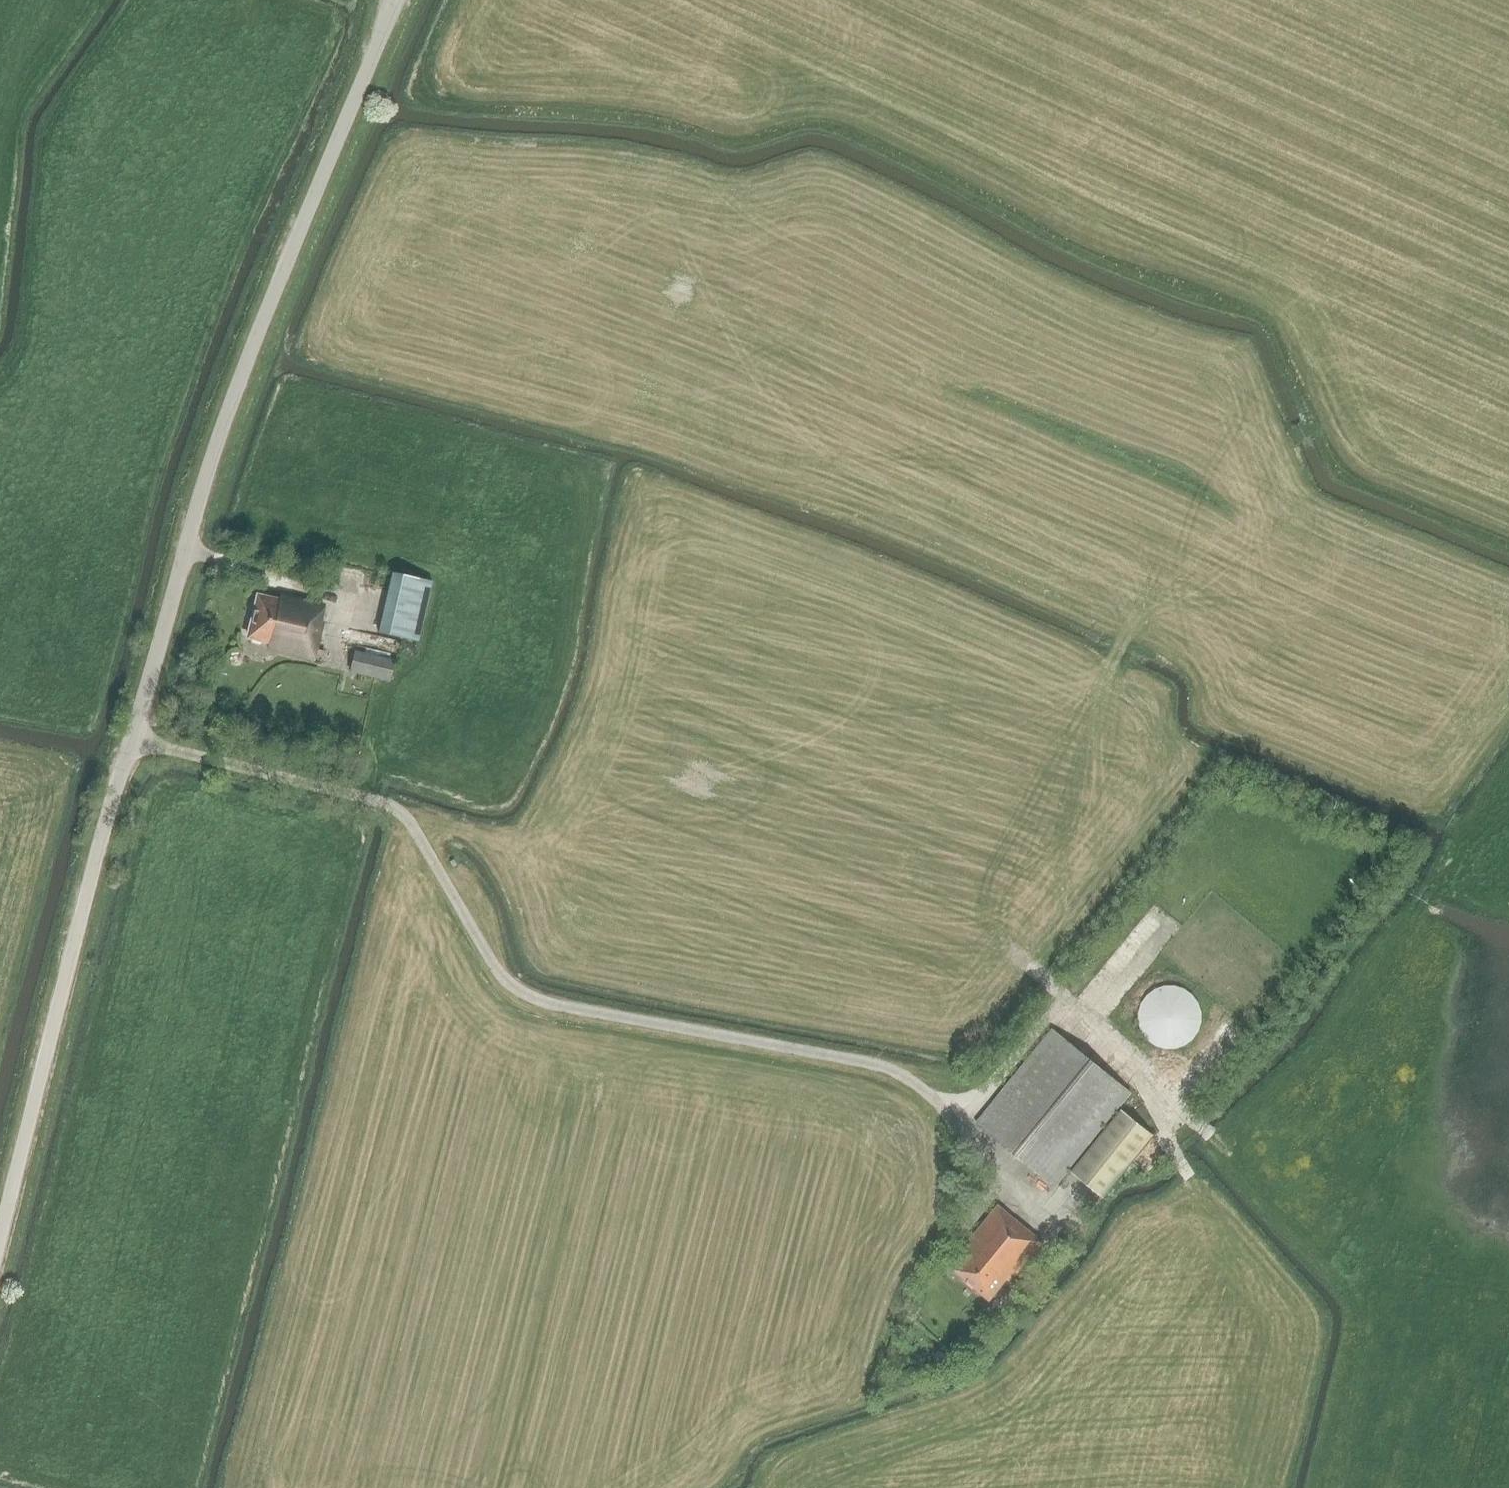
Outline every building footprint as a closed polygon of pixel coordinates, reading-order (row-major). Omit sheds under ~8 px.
[(378,633),(418,641),(431,581),(391,572),(378,633)] [(313,659),(321,661),(324,651),(316,649),(323,622),(320,621),(324,605),(280,595),(279,601),(257,596),(248,637),(269,642),(267,648),(313,659)] [(349,671),(389,681),(394,659),(354,650),(349,671)] [(1202,1019),(1202,1014),(1201,1010),(1200,1006),(1198,1003),(1196,999),(1193,996),(1190,993),(1187,991),(1183,989),(1179,987),(1175,986),(1171,986),(1167,986),(1163,986),(1159,988),(1155,989),(1152,991),(1149,994),(1146,997),(1143,1000),(1141,1004),(1140,1008),(1139,1012),(1138,1016),(1138,1020),(1139,1024),(1140,1028),(1142,1032),(1144,1035),(1147,1039),(1150,1042),(1153,1044),(1157,1046),(1161,1047),(1165,1048),(1169,1049),(1173,1049),(1177,1048),(1181,1047),(1185,1045),(1188,1043),(1191,1041),(1194,1038),(1197,1034),(1199,1031),(1200,1027),(1201,1023),(1202,1019)] [(1053,1029),(977,1123),(1055,1187),(1131,1093),(1053,1029)] [(1103,1198),(1153,1135),(1122,1110),(1072,1173),(1103,1198)] [(964,1280),(990,1301),(1007,1279),(1011,1282),(1043,1242),(998,1205),(961,1250),(965,1252),(952,1268),(965,1279),(964,1280)]
